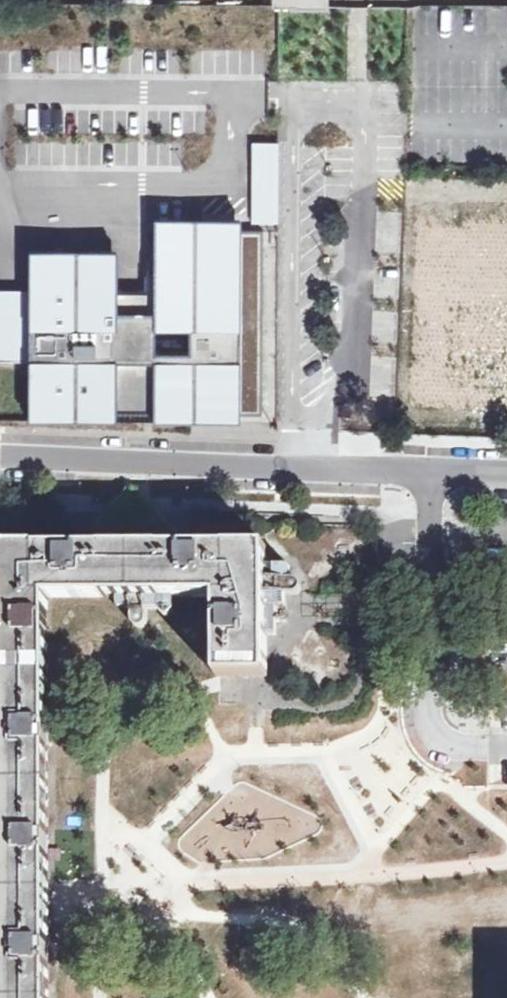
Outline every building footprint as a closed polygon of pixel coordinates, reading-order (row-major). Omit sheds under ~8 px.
[(278,221),(277,139),(250,139),(250,221),(278,221)] [(264,231),(156,230),(155,274),(146,274),(146,290),(80,290),(79,255),(0,254),(0,361),(30,361),(29,420),(192,421),(192,415),(263,415),(264,231)] [(409,256),(409,299),(393,299),(380,285),(372,285),(367,290),(367,297),(376,307),(382,313),(382,324),(376,330),(367,338),(383,355),(398,341),(409,340),(409,362),(506,363),(506,257),(409,256)] [(148,600),(148,594),(174,594),(219,595),(219,598),(219,676),(263,676),(263,674),(263,635),(268,635),(268,567),(264,567),(264,549),(228,548),(228,549),(39,549),(38,549),(38,548),(3,549),(3,550),(4,997),(49,997),(48,600),(48,599),(48,595),(119,594),(119,600),(148,600)] [(268,635),(277,635),(277,621),(287,621),(287,595),(297,595),(300,593),(301,592),(302,589),(302,587),(302,586),(302,583),(300,581),(296,580),(290,580),(291,567),(268,567),(268,635)] [(119,600),(119,607),(133,607),(134,622),(134,623),(135,625),(136,626),(137,627),(139,627),(140,627),(142,627),(143,627),(144,627),(146,625),(147,624),(148,623),(148,621),(148,600),(119,600)] [(160,609),(168,617),(175,609),(175,601),(160,600),(160,609)]
